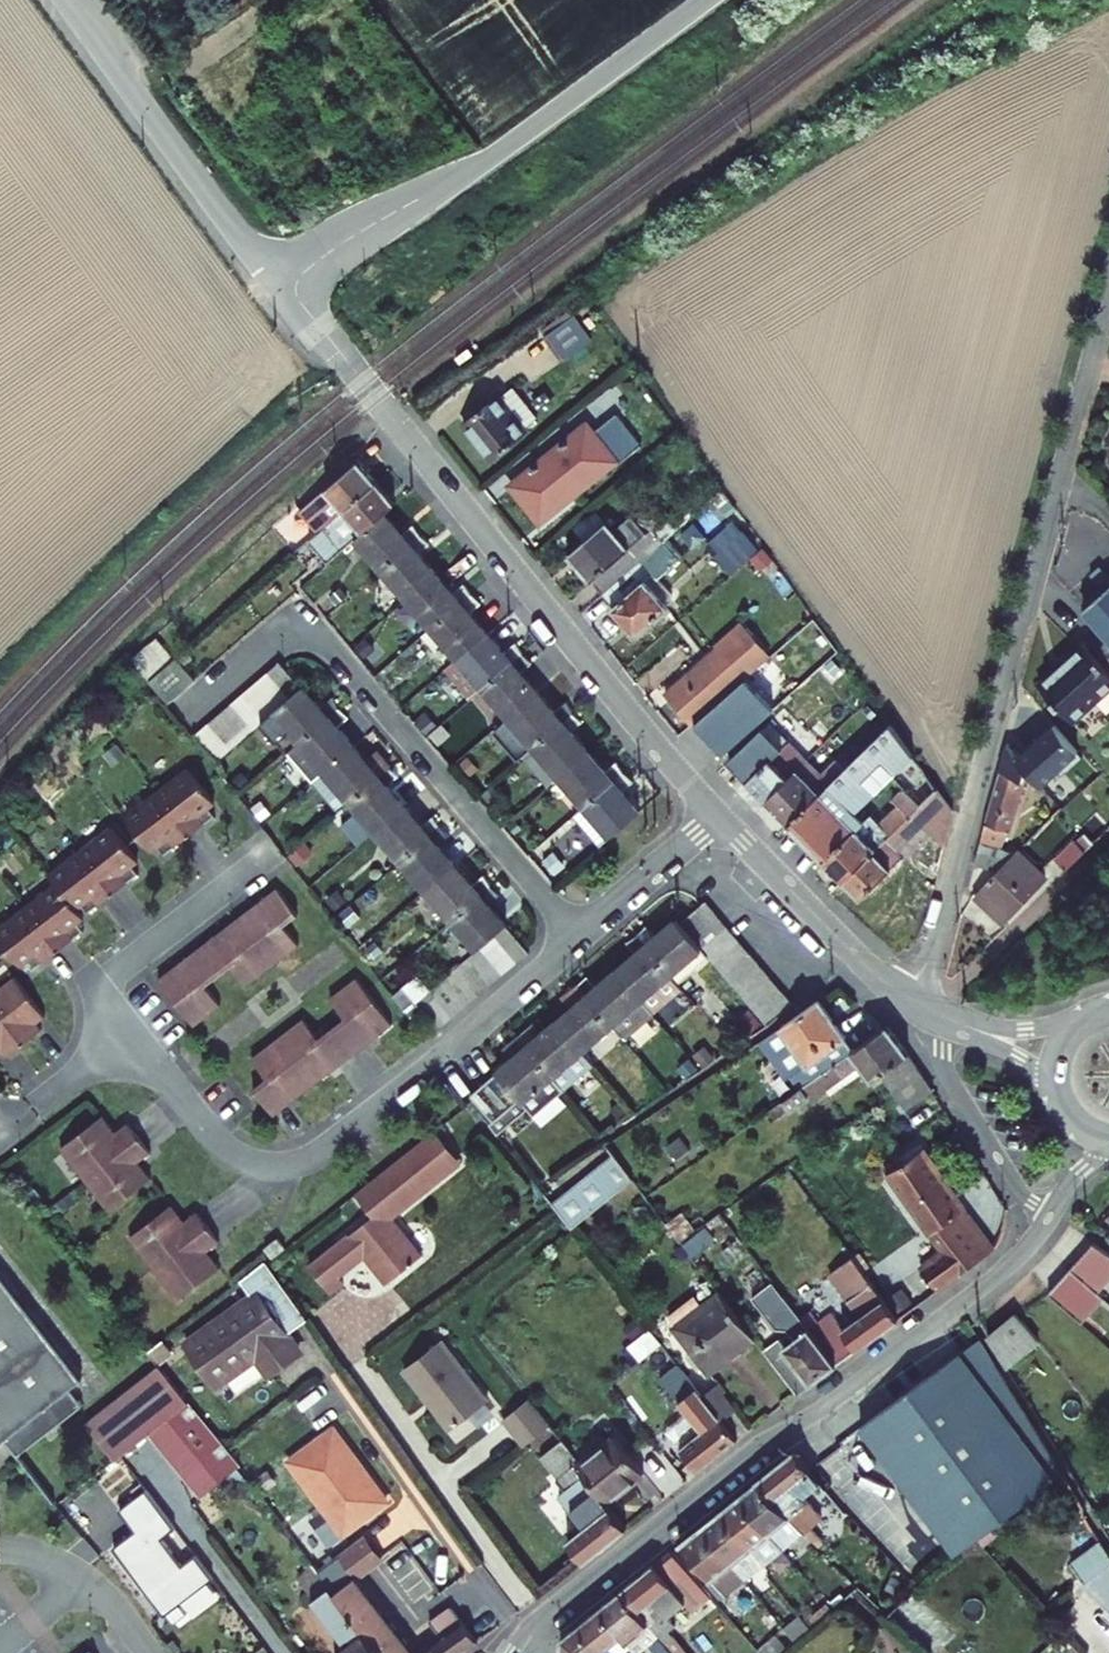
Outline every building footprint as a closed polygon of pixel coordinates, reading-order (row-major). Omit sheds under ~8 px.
[(563,371),(590,349),(572,325),(545,347),(563,371)] [(493,407),(460,438),(493,475),(526,445),(493,407)] [(543,529),(614,466),(621,474),(643,453),(615,424),(593,443),(586,436),(516,500),(543,529)] [(298,518),(312,536),(372,487),(356,468),(298,518)] [(321,565),(350,542),(378,518),(390,509),(372,487),(312,536),(303,543),(321,565)] [(652,528),(663,541),(696,513),(684,500),(652,528)] [(725,503),(733,512),(736,509),(730,500),(725,503)] [(720,508),(727,516),(733,512),(725,503),(720,508)] [(614,530),(629,548),(646,533),(631,515),(614,530)] [(397,540),(378,518),(350,542),(377,573),(412,544),(406,532),(397,540)] [(591,580),(629,548),(614,530),(606,521),(568,554),(591,580)] [(708,545),(731,570),(757,546),(734,521),(708,545)] [(652,528),(646,533),(629,548),(591,580),(602,593),(642,560),(663,541),(652,528)] [(663,541),(642,560),(653,573),(657,578),(679,559),(663,541)] [(420,551),(412,544),(377,573),(401,601),(429,578),(413,558),(420,551)] [(653,573),(642,560),(602,593),(614,607),(645,580),(653,573)] [(428,633),(465,602),(457,591),(448,600),(429,578),(401,601),(428,633)] [(668,607),(645,580),(614,607),(612,608),(636,635),(668,607)] [(471,609),(465,602),(428,633),(453,661),(481,636),(464,616),(471,609)] [(1106,651),(1108,649),(1108,650),(1108,605),(1085,628),(1102,647),(1106,651)] [(743,627),(666,695),(692,725),(769,657),(743,627)] [(499,657),(481,636),(453,661),(440,672),(465,700),(478,689),(513,660),(508,649),(499,657)] [(1096,724),(1091,719),(1108,701),(1108,654),(1106,651),(1102,647),(1087,661),(1091,665),(1076,680),(1072,676),(1043,704),(1077,742),(1096,724)] [(169,651),(140,674),(159,698),(189,675),(169,651)] [(513,660),(478,689),(504,719),(532,694),(515,674),(522,667),(513,660)] [(271,661),(259,671),(283,698),(295,688),(275,666),(271,661)] [(1091,665),(1087,661),(1072,676),(1076,680),(1091,665)] [(283,698),(259,671),(247,681),(271,708),(283,698)] [(247,681),(235,692),(258,718),(271,708),(247,681)] [(295,688),(283,698),(271,708),(258,718),(256,720),(272,739),(268,742),(277,753),(329,708),(323,698),(312,707),(295,688)] [(735,689),(695,724),(725,753),(768,714),(751,696),(746,701),(735,689)] [(258,718),(235,692),(222,702),(245,729),(256,720),(258,718)] [(550,714),(532,694),(504,719),(529,748),(563,718),(558,707),(550,714)] [(1096,724),(1108,711),(1108,701),(1091,719),(1096,724)] [(245,729),(222,702),(210,713),(232,739),(245,729)] [(329,709),(277,753),(303,784),(347,746),(328,724),(338,716),(329,709)] [(232,739),(210,713),(197,724),(219,750),(232,739)] [(563,718),(529,748),(554,777),(584,753),(564,731),(572,725),(563,718)] [(729,761),(766,799),(807,760),(770,721),(729,761)] [(1026,786),(1056,755),(1025,723),(1022,723),(999,791),(1023,799),(1027,788),(1026,786)] [(186,733),(207,760),(219,750),(197,724),(186,733)] [(820,793),(789,823),(824,859),(863,821),(855,812),(914,755),(891,724),(845,769),(837,776),(820,793)] [(363,766),(347,746),(303,784),(326,810),(330,807),(332,810),(344,799),(378,770),(372,758),(363,766)] [(554,777),(582,807),(615,777),(611,767),(602,774),(584,753),(554,777)] [(1083,784),(1056,755),(1026,786),(1027,788),(1061,823),(1066,828),(1088,805),(1081,796),(1091,786),(1086,781),(1083,784)] [(807,760),(766,799),(789,823),(820,793),(837,776),(845,769),(836,760),(821,775),(807,760)] [(368,827),(395,802),(378,783),(388,775),(378,770),(344,799),(368,827)] [(185,771),(123,821),(149,852),(156,847),(162,856),(212,816),(205,808),(211,803),(185,771)] [(626,785),(615,777),(582,807),(605,834),(634,809),(618,792),(626,785)] [(824,859),(844,879),(919,806),(902,788),(893,797),(900,805),(879,824),(870,815),(863,821),(824,859)] [(919,806),(844,879),(862,897),(924,837),(922,835),(927,830),(944,847),(953,810),(937,788),(919,806)] [(1027,788),(1023,799),(1000,869),(978,862),(968,911),(972,913),(978,908),(1019,866),(1061,823),(1027,788)] [(1000,869),(1023,799),(999,791),(978,862),(1000,869)] [(394,858),(429,827),(423,815),(414,824),(395,802),(368,827),(394,858)] [(1070,882),(1108,843),(1108,827),(1101,818),(1078,842),(1084,848),(1060,872),(1070,882)] [(419,887),(447,861),(429,840),(438,832),(429,827),(394,858),(419,887)] [(20,970),(27,964),(35,974),(83,935),(75,926),(82,921),(75,912),(81,907),(88,915),(136,877),(130,868),(135,864),(110,831),(49,880),(56,888),(0,933),(0,945),(20,970)] [(419,887),(445,916),(480,885),(474,874),(465,882),(447,861),(419,887)] [(1046,893),(1019,866),(978,908),(1005,935),(1046,893)] [(486,933),(499,921),(481,900),(491,892),(480,885),(445,916),(471,946),(474,943),(486,933)] [(257,914),(252,908),(219,933),(225,940),(217,946),(212,939),(184,961),(189,968),(181,974),(176,967),(158,981),(193,1027),(219,1007),(203,987),(230,966),(245,986),(296,946),(282,926),(296,916),(276,889),(260,901),(266,908),(257,914)] [(260,901),(252,908),(257,914),(266,908),(260,901)] [(680,923),(692,936),(717,914),(706,901),(680,923)] [(692,936),(703,949),(728,927),(717,914),(692,936)] [(638,935),(679,983),(710,957),(703,949),(692,936),(680,923),(677,919),(656,936),(647,925),(638,935)] [(499,921),(486,933),(508,958),(521,947),(517,942),(499,921)] [(710,957),(713,962),(739,940),(728,927),(703,949),(710,957)] [(225,940),(219,933),(212,939),(217,946),(225,940)] [(486,933),(474,943),(496,969),(508,958),(486,933)] [(679,983),(638,935),(627,943),(636,953),(617,970),(654,1014),(683,989),(679,983)] [(713,962),(724,974),(750,953),(739,940),(713,962)] [(496,969),(474,943),(471,946),(462,954),(484,980),(496,969)] [(724,974),(735,987),(761,965),(750,953),(724,974)] [(484,980),(462,954),(450,964),(472,991),(484,980)] [(184,961),(176,967),(181,974),(189,968),(184,961)] [(472,991),(450,964),(438,975),(460,1001),(472,991)] [(735,987),(746,1000),(771,978),(761,965),(735,987)] [(654,1014),(617,970),(597,987),(587,976),(579,986),(613,1026),(624,1039),(654,1014)] [(0,979),(0,1046),(3,1050),(38,1023),(32,1016),(40,1009),(10,971),(0,979)] [(460,1001),(438,975),(426,985),(448,1012),(460,1001)] [(336,1067),(366,1044),(360,1037),(367,1031),(373,1038),(391,1025),(355,978),(329,999),(344,1018),(318,1038),(302,1018),(250,1059),(265,1078),(252,1090),(273,1116),(288,1104),(283,1098),(290,1092),(295,1098),(328,1073),(323,1067),(331,1060),(336,1067)] [(746,1000),(757,1012),(782,991),(771,978),(746,1000)] [(448,1012),(426,985),(413,996),(435,1024),(448,1012)] [(572,1008),(557,1020),(583,1051),(613,1026),(579,986),(578,985),(568,993),(577,1004),(572,1008)] [(757,1012),(768,1026),(794,1004),(782,991),(757,1012)] [(562,998),(572,1008),(577,1004),(568,993),(562,998)] [(820,1000),(764,1039),(791,1076),(800,1070),(809,1064),(818,1076),(855,1050),(820,1000)] [(583,1051),(557,1020),(537,1037),(528,1027),(519,1035),(565,1090),(595,1064),(583,1051)] [(922,1072),(889,1026),(855,1050),(818,1076),(809,1083),(782,1101),(788,1109),(789,1111),(809,1098),(811,1100),(862,1064),(873,1080),(882,1074),(894,1091),(922,1072)] [(360,1037),(366,1044),(373,1038),(367,1031),(360,1037)] [(534,1115),(565,1090),(519,1035),(509,1043),(518,1054),(513,1058),(471,1094),(494,1121),(490,1124),(499,1135),(529,1109),(534,1115)] [(504,1048),(513,1058),(518,1054),(509,1043),(504,1048)] [(323,1067),(328,1073),(336,1067),(331,1060),(323,1067)] [(800,1070),(809,1083),(818,1076),(809,1064),(800,1070)] [(894,1091),(907,1108),(934,1090),(922,1072),(894,1091)] [(283,1098),(288,1104),(295,1098),(290,1092),(283,1098)] [(769,1110),(775,1119),(788,1109),(782,1101),(769,1110)] [(105,1117),(64,1150),(112,1211),(153,1179),(140,1162),(152,1152),(131,1125),(118,1134),(105,1117)] [(457,1165),(432,1133),(356,1193),(373,1215),(309,1266),(330,1292),(344,1281),(339,1275),(365,1254),(387,1282),(422,1255),(391,1217),(457,1165)] [(966,1207),(924,1148),(896,1167),(892,1161),(884,1167),(944,1249),(921,1266),(938,1289),(994,1248),(964,1208),(966,1207)] [(613,1154),(552,1202),(573,1227),(633,1179),(613,1154)] [(175,1205),(133,1237),(182,1299),(224,1266),(210,1250),(223,1240),(200,1211),(188,1221),(175,1205)] [(666,1223),(680,1241),(689,1235),(694,1231),(681,1213),(666,1223)] [(680,1241),(686,1249),(695,1243),(689,1235),(680,1241)] [(264,1249),(273,1259),(286,1248),(277,1237),(264,1249)] [(1095,1291),(1108,1275),(1108,1253),(1091,1241),(1068,1267),(1095,1291)] [(810,1329),(837,1364),(899,1319),(854,1257),(830,1274),(860,1317),(844,1329),(832,1312),(818,1322),(810,1329)] [(266,1263),(242,1282),(255,1301),(192,1348),(224,1389),(263,1360),(276,1377),(304,1356),(289,1335),(309,1320),(267,1263),(266,1263)] [(1101,1297),(1095,1291),(1068,1267),(1046,1291),(1079,1320),(1101,1297)] [(0,1268),(0,1454),(12,1469),(92,1403),(78,1386),(90,1376),(0,1268)] [(797,1393),(837,1364),(810,1329),(802,1318),(767,1273),(753,1284),(770,1306),(760,1314),(780,1339),(764,1351),(797,1393)] [(705,1365),(710,1371),(754,1337),(721,1293),(704,1306),(695,1295),(669,1315),(677,1326),(676,1327),(693,1350),(687,1355),(699,1370),(705,1365)] [(810,1329),(818,1322),(810,1311),(802,1318),(810,1329)] [(1016,1317),(983,1341),(1003,1372),(1038,1345),(1016,1317)] [(641,1360),(662,1343),(650,1328),(629,1345),(641,1360)] [(442,1341),(404,1370),(450,1428),(487,1398),(442,1341)] [(1061,1483),(979,1348),(869,1432),(969,1554),(980,1545),(1061,1483)] [(122,1454),(128,1449),(156,1426),(209,1489),(244,1461),(232,1447),(163,1360),(93,1417),(122,1454)] [(698,1473),(737,1441),(721,1420),(702,1395),(678,1363),(661,1377),(703,1431),(680,1450),(698,1473)] [(719,1381),(702,1395),(721,1420),(735,1409),(723,1392),(726,1390),(719,1381)] [(503,1419),(524,1445),(550,1424),(529,1398),(503,1419)] [(333,1429),(290,1461),(344,1533),(387,1501),(333,1429)] [(645,1473),(615,1436),(582,1463),(577,1466),(607,1503),(645,1473)] [(584,1562),(627,1528),(607,1503),(577,1466),(582,1463),(562,1439),(543,1456),(560,1478),(557,1480),(566,1491),(561,1495),(586,1527),(568,1541),(584,1562)] [(821,1482),(796,1450),(757,1482),(813,1539),(819,1545),(823,1540),(812,1528),(823,1518),(803,1496),(821,1482)] [(813,1539),(757,1482),(738,1497),(769,1533),(783,1549),(800,1535),(809,1543),(813,1539)] [(764,1564),(783,1549),(769,1533),(738,1497),(719,1512),(750,1548),(764,1564)] [(719,1512),(700,1528),(731,1563),(745,1580),(764,1564),(750,1548),(719,1512)] [(700,1528),(680,1543),(712,1579),(708,1583),(721,1599),(745,1580),(731,1563),(700,1528)] [(334,1593),(357,1577),(381,1558),(366,1537),(320,1573),(329,1586),(334,1593)] [(1101,1540),(1071,1563),(1086,1583),(1108,1605),(1108,1606),(1108,1552),(1101,1540)] [(671,1551),(621,1591),(648,1624),(673,1652),(689,1652),(670,1630),(676,1625),(670,1616),(685,1603),(692,1612),(711,1596),(671,1551)] [(298,1577),(314,1598),(329,1586),(320,1573),(314,1565),(298,1577)] [(357,1577),(334,1593),(379,1652),(416,1652),(357,1577)] [(334,1593),(329,1586),(314,1598),(312,1599),(348,1646),(339,1652),(379,1652),(334,1593)] [(599,1609),(631,1646),(637,1652),(640,1652),(648,1645),(655,1652),(673,1652),(648,1624),(621,1591),(599,1609)] [(908,1596),(888,1617),(927,1652),(933,1652),(951,1635),(908,1596)] [(478,1641),(452,1606),(430,1622),(440,1636),(416,1652),(462,1652),(478,1641)] [(566,1652),(582,1652),(594,1643),(603,1652),(623,1652),(631,1646),(599,1609),(562,1638),(563,1649),(566,1652)] [(794,1640),(810,1627),(800,1615),(784,1627),(794,1640)] [(786,1647),(776,1635),(758,1649),(761,1652),(778,1652),(786,1647)] [(582,1652),(603,1652),(594,1643),(582,1652)]
